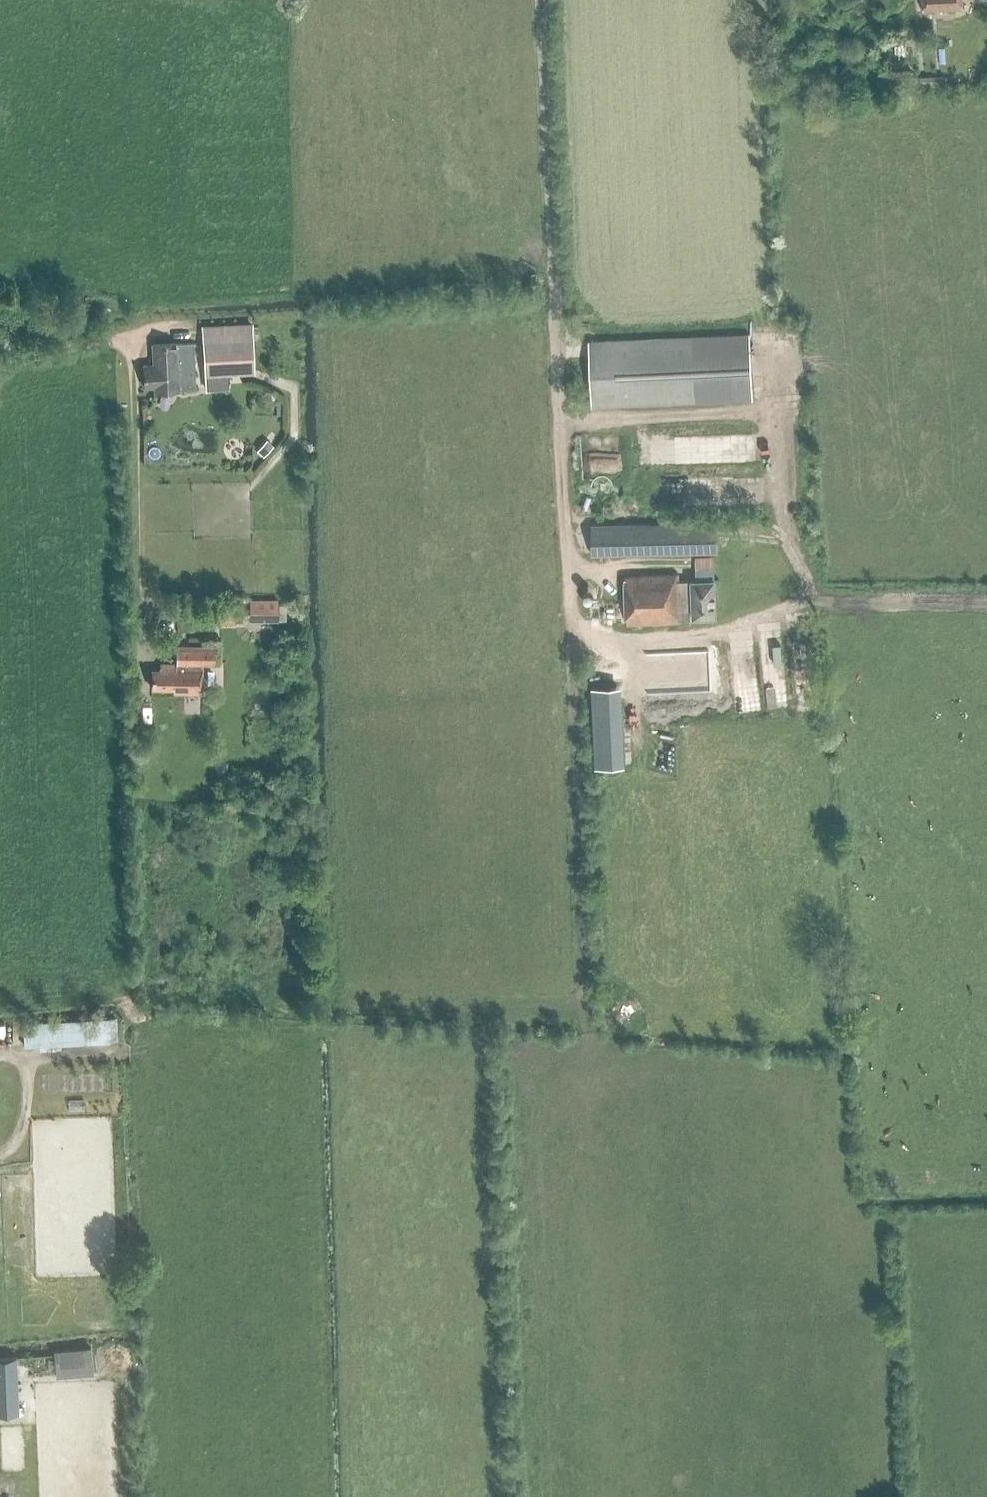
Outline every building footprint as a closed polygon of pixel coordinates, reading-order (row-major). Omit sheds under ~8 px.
[(962,0),(922,0),(922,12),(962,10),(962,0)] [(252,323),(226,325),(227,339),(203,340),(204,376),(255,373),(252,323)] [(753,400),(750,336),(588,342),(591,406),(753,400)] [(196,389),(193,343),(151,345),(153,365),(143,365),(144,388),(154,387),(155,392),(196,389)] [(269,424),(269,432),(277,432),(281,432),(281,424),(269,424)] [(258,450),(264,455),(272,446),(266,441),(258,450)] [(593,471),(625,470),(624,454),(593,455),(593,471)] [(716,524),(590,526),(591,555),(717,553),(716,524)] [(697,555),(697,567),(714,567),(714,556),(697,555)] [(695,582),(713,581),(713,568),(695,569),(695,582)] [(715,617),(713,581),(695,582),(678,583),(677,575),(624,578),(626,626),(688,623),(687,610),(692,610),(692,618),(715,617)] [(248,603),(248,622),(278,621),(278,602),(248,603)] [(160,665),(160,671),(151,671),(151,689),(173,689),(173,693),(201,694),(201,665),(213,665),(214,647),(176,646),(176,665),(160,665)] [(709,689),(708,652),(644,654),(645,691),(709,689)] [(621,766),(615,684),(592,685),(597,768),(621,766)] [(18,1414),(16,1358),(0,1358),(0,1414),(18,1414)]
